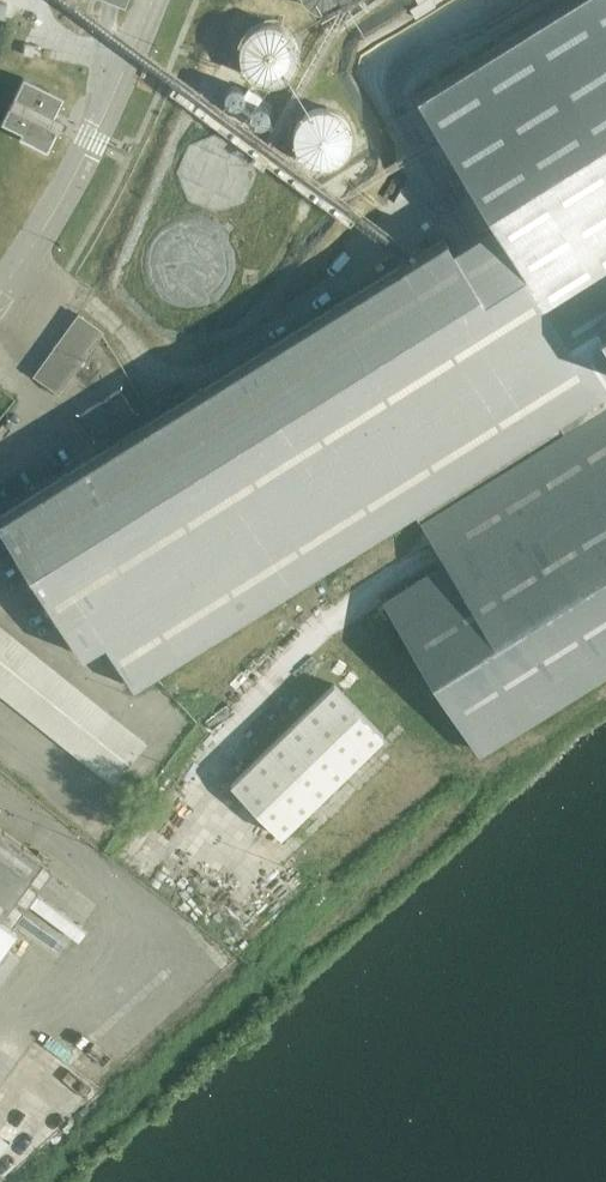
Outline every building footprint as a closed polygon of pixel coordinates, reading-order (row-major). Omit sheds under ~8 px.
[(388,601),(479,748),(605,668),(605,0),(568,0),(417,95),(495,220),(452,247),(445,235),(419,251),(406,259),(154,417),(104,448),(0,513),(0,522),(83,656),(106,642),(134,687),(150,676),(155,673),(299,584),(415,511),(448,564),(388,601)] [(293,35),(291,33),(290,31),(288,30),(286,29),(284,27),(281,26),(279,25),(274,24),(270,23),(265,24),(261,25),(257,26),(253,29),(252,30),(249,31),(246,35),(245,37),(243,40),(243,41),(242,44),(241,47),(241,48),(240,51),(240,54),(240,56),(241,59),(242,61),(242,64),(245,68),(246,71),(248,73),(251,76),(255,79),(256,79),(259,80),(262,81),(265,82),(268,82),(272,82),(275,82),(278,81),(282,80),(285,78),(288,76),(291,73),(293,71),(295,69),(297,65),(298,62),(299,59),(299,56),(299,52),(299,49),(298,46),(297,43),(296,39),(295,37),(293,35)] [(56,113),(64,97),(24,77),(1,123),(22,133),(19,137),(48,151),(57,133),(58,130),(50,126),(56,113)] [(235,105),(244,94),(244,92),(242,90),(241,88),(240,87),(239,86),(237,85),(235,85),(233,85),(231,85),(229,86),(228,87),(226,89),(225,90),(224,93),(224,94),(224,96),(224,98),(224,99),(225,100),(226,102),(227,103),(229,104),(231,105),(233,105),(235,105)] [(244,94),(235,105),(231,112),(244,121),(249,115),(257,104),(262,97),(248,88),(244,94)] [(269,116),(269,114),(269,112),(269,110),(267,108),(266,107),(265,106),(263,105),(261,104),(259,104),(257,104),(249,115),(249,117),(250,118),(251,120),(252,122),(254,123),(255,124),(257,124),(259,125),(262,124),(263,124),(265,123),(266,121),(268,119),(269,118),(269,116)] [(317,109),(313,111),(310,112),(306,114),(303,117),(301,119),(299,122),(297,126),(297,127),(296,130),(295,133),(295,134),(294,137),(294,140),(295,143),(295,145),(296,147),(297,150),(298,153),(299,154),(301,157),(304,160),(306,162),(309,163),(310,164),(311,165),(314,166),(317,167),(321,167),(324,168),(327,167),(332,167),(334,166),(338,164),(341,162),(344,160),(347,156),(349,154),(350,151),(351,149),(352,146),(353,144),(353,141),(353,140),(353,137),(353,135),(353,134),(352,131),(352,128),(351,127),(350,125),(349,123),(348,122),(346,119),(344,117),(341,114),(337,112),(335,111),(330,109),(326,109),(322,109),(317,109)] [(232,142),(229,141),(226,140),(223,139),(220,138),(215,138),(210,139),(206,140),(201,142),(198,143),(197,144),(193,147),(191,149),(189,152),(186,156),(184,159),(184,161),(183,162),(182,165),(182,167),(182,170),(182,172),(182,175),(182,177),(182,180),(183,183),(184,184),(185,187),(187,192),(190,196),(192,198),(196,201),(200,204),(204,206),(208,207),(212,208),(217,208),(222,207),(225,207),(230,205),(233,204),(237,201),(240,198),(244,195),(246,192),(247,189),(249,185),(250,180),(251,177),(251,174),(251,172),(251,167),(250,166),(250,163),(249,161),(248,158),(245,154),(244,151),(240,148),(237,145),(232,142)] [(151,255),(151,259),(151,262),(151,264),(151,267),(152,271),(153,274),(155,279),(156,282),(158,285),(161,289),(165,292),(168,294),(171,296),(174,298),(177,299),(182,300),(185,301),(189,301),(192,301),(197,300),(201,299),(204,298),(209,296),(211,294),(214,292),(217,290),(218,289),(220,286),(222,283),(224,280),(225,277),(227,274),(227,271),(228,268),(228,265),(228,262),(228,258),(228,255),(227,252),(226,248),(224,244),(222,241),(219,237),(218,235),(214,232),(211,230),(208,228),(205,227),(202,225),(199,224),(195,224),(192,223),(189,223),(185,224),(180,225),(177,226),(174,227),(171,228),(168,230),(165,232),(162,234),(159,238),(157,241),(155,246),(153,249),(152,252),(151,255)] [(59,392),(103,331),(79,314),(35,375),(59,392)] [(95,434),(134,410),(120,388),(81,413),(95,434)] [(0,625),(0,694),(114,785),(147,743),(0,625)] [(281,835),(384,735),(334,684),(312,705),(231,784),(281,835)] [(44,860),(0,828),(0,956),(19,931),(1,918),(44,860)]
